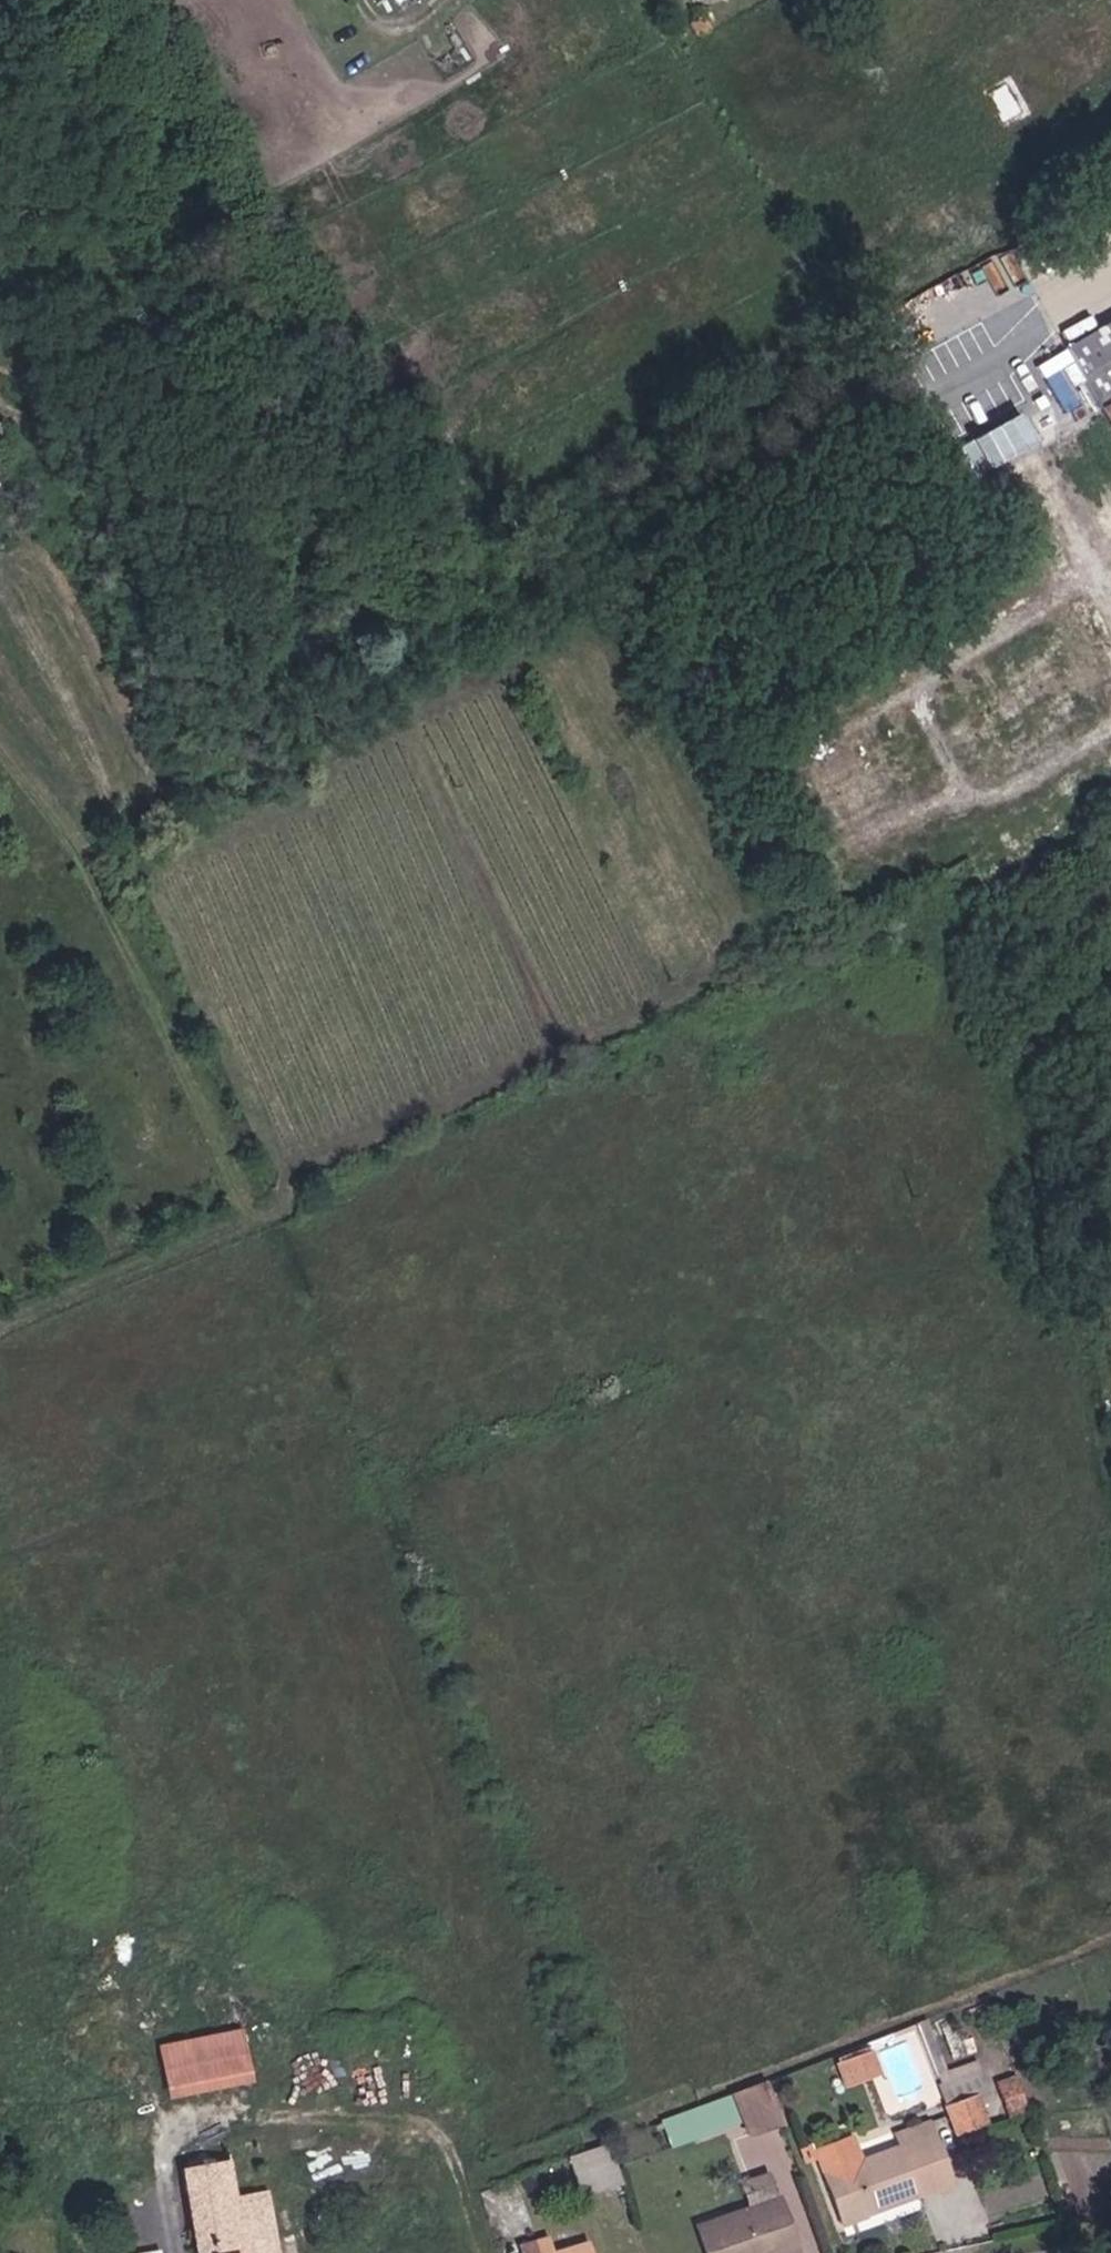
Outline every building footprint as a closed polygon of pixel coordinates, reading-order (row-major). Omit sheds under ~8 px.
[(1053,353),(1110,448),(1110,318),(1053,353)] [(1053,353),(1044,358),(1110,467),(1110,448),(1053,353)] [(240,2011),(154,2030),(165,2079),(250,2058),(240,2011)] [(836,2057),(844,2084),(882,2073),(875,2046),(836,2057)] [(969,2074),(939,2085),(947,2107),(977,2096),(969,2074)] [(1028,2106),(1016,2075),(1000,2081),(1012,2112),(1028,2106)] [(779,2118),(765,2077),(728,2091),(737,2115),(741,2131),(779,2118)] [(687,2133),(737,2115),(728,2091),(679,2109),(687,2133)] [(956,2133),(987,2122),(977,2096),(947,2107),(950,2115),(956,2133)] [(815,2153),(825,2182),(933,2142),(926,2124),(894,2136),(898,2148),(857,2162),(849,2139),(815,2153)] [(197,2138),(200,2150),(175,2156),(195,2252),(277,2252),(266,2189),(278,2186),(267,2126),(197,2138)] [(614,2170),(601,2130),(561,2144),(575,2183),(614,2170)] [(933,2142),(825,2182),(840,2227),(874,2215),(873,2211),(918,2194),(920,2198),(949,2187),(933,2142)] [(692,2216),(696,2231),(774,2201),(772,2195),(692,2216)] [(696,2231),(703,2252),(747,2252),(784,2242),(774,2201),(696,2231)] [(534,2242),(528,2223),(507,2230),(513,2248),(534,2242)] [(580,2229),(534,2242),(513,2248),(515,2252),(588,2252),(580,2229)]
